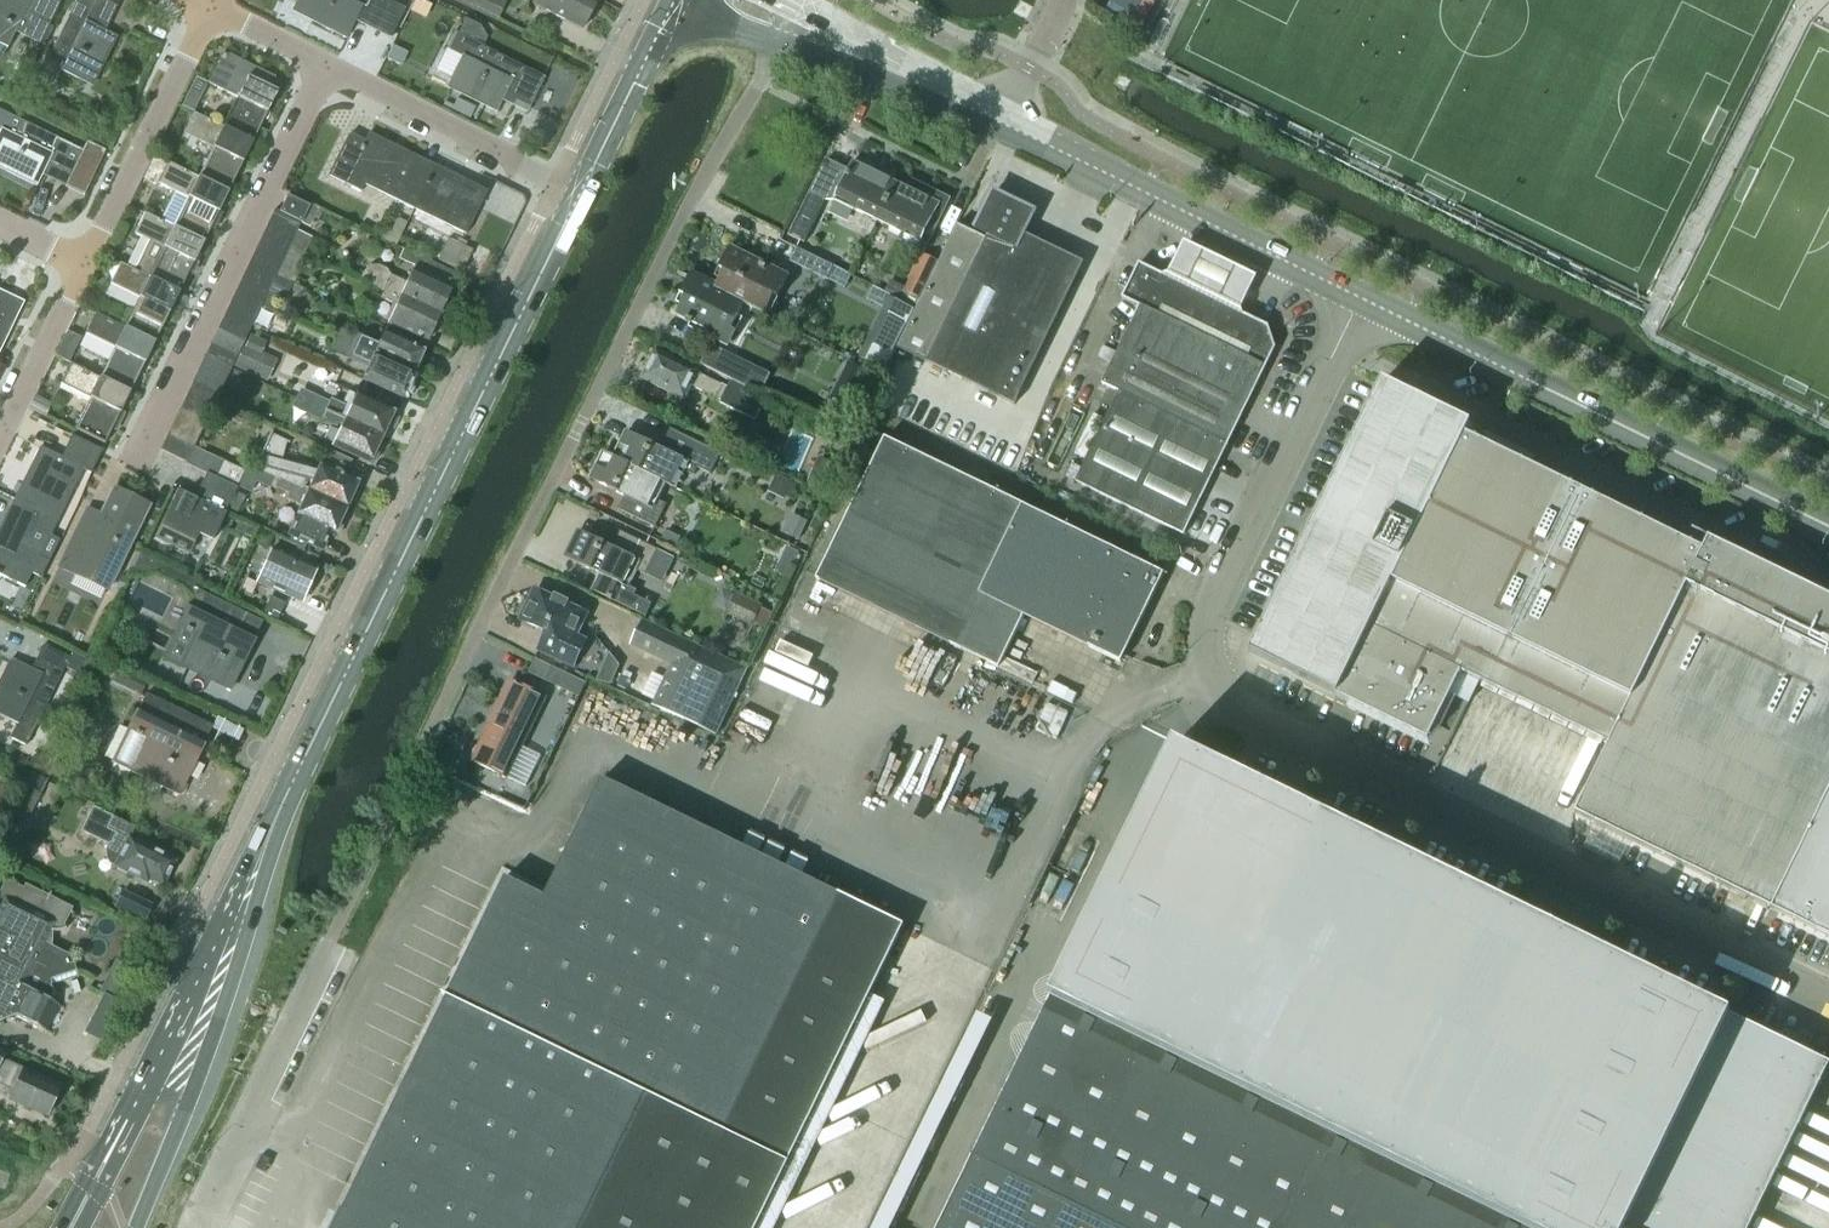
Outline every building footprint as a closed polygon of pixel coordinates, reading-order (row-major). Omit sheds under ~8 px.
[(59,3),(52,0),(0,0),(0,46),(7,49),(14,34),(38,46),(59,3)] [(116,38),(105,32),(117,7),(101,0),(77,0),(39,79),(55,87),(62,72),(83,83),(92,65),(101,70),(116,38)] [(356,22),(390,40),(405,11),(383,0),(299,0),(296,5),(315,15),(312,22),(346,40),(356,22)] [(581,31),(595,3),(589,0),(537,0),(533,7),(581,31)] [(528,110),(543,78),(482,48),(487,38),(479,28),(463,20),(456,35),(448,51),(461,59),(449,81),(464,89),(460,96),(495,114),(503,97),(528,110)] [(251,144),(276,93),(247,79),(251,70),(222,56),(207,85),(236,99),(222,129),(221,130),(251,144)] [(1,134),(0,137),(0,159),(9,163),(5,170),(36,185),(35,187),(36,188),(42,176),(44,172),(54,177),(52,181),(84,197),(105,153),(87,144),(83,152),(66,145),(0,113),(0,133),(1,134)] [(227,194),(251,144),(221,130),(222,129),(193,114),(183,135),(212,149),(197,179),(197,180),(227,194)] [(406,190),(420,160),(368,134),(364,142),(349,135),(328,178),(360,193),(364,186),(414,210),(420,197),(406,190)] [(154,158),(142,181),(155,187),(166,164),(154,158)] [(465,236),(486,192),(420,160),(406,190),(420,197),(414,210),(465,236)] [(878,223),(897,184),(854,162),(850,171),(828,160),(790,236),(805,243),(826,201),(835,201),(878,223)] [(202,245),(227,194),(197,180),(197,179),(168,164),(158,185),(187,199),(173,229),(172,230),(202,245)] [(908,189),(897,184),(878,223),(922,244),(928,246),(951,199),(912,180),(908,189)] [(1084,264),(1023,234),(1034,213),(995,193),(975,232),(988,238),(986,242),(956,227),(938,264),(921,301),(897,349),(1015,405),(1084,264)] [(278,214),(300,224),(300,225),(308,208),(307,208),(286,198),(278,214)] [(308,208),(300,225),(309,229),(318,209),(309,205),(307,208),(308,208)] [(274,212),(267,225),(293,237),(296,232),(300,224),(278,214),(274,212)] [(177,295),(202,245),(172,230),(173,229),(144,215),(134,235),(146,242),(132,271),(148,279),(148,280),(177,295)] [(395,245),(405,224),(396,220),(391,230),(383,226),(378,237),(395,245)] [(267,225),(261,238),(287,251),(288,248),(293,237),(267,225)] [(293,237),(288,248),(303,255),(311,239),(296,232),(293,237)] [(261,238),(255,251),(281,264),(287,251),(261,238)] [(472,250),(448,239),(437,261),(462,272),(472,250)] [(1258,278),(1183,242),(1168,273),(1241,309),(1258,278)] [(281,264),(275,276),(285,281),(285,282),(288,283),(294,286),(296,282),(303,265),(307,257),(303,255),(288,248),(287,251),(281,264)] [(797,249),(790,263),(827,281),(833,267),(797,249)] [(255,251),(248,265),(274,278),(275,276),(281,264),(255,251)] [(766,315),(784,278),(734,253),(716,289),(716,290),(745,304),(766,315)] [(921,301),(938,264),(924,257),(905,294),(921,301)] [(362,273),(359,281),(361,282),(384,292),(440,318),(444,308),(447,306),(450,299),(449,297),(451,292),(447,290),(441,287),(448,273),(421,261),(417,269),(414,275),(411,274),(406,284),(389,277),(387,270),(377,266),(368,267),(362,273)] [(1119,394),(1076,484),(1184,536),(1267,368),(1276,349),(1266,325),(1139,263),(1122,300),(1139,309),(1102,385),(1119,394)] [(153,345),(177,295),(148,280),(148,279),(132,271),(119,265),(109,285),(138,300),(124,329),(123,331),(153,345)] [(248,265),(242,278),(268,291),(274,278),(248,265)] [(268,291),(267,293),(277,298),(285,282),(285,281),(275,276),(274,278),(268,291)] [(242,278),(235,292),(262,304),(267,293),(268,291),(242,278)] [(727,341),(745,304),(716,290),(716,289),(695,279),(677,316),(727,341)] [(9,329),(22,303),(0,292),(0,350),(9,329)] [(235,292),(229,304),(256,317),(262,304),(235,292)] [(384,292),(380,300),(396,307),(387,325),(427,344),(440,318),(384,292)] [(890,297),(860,358),(884,370),(892,353),(914,309),(899,302),(890,297)] [(229,304),(223,318),(249,331),(256,317),(229,304)] [(128,395),(153,345),(123,331),(124,329),(95,315),(85,335),(114,350),(99,379),(99,381),(128,395)] [(223,318),(217,331),(243,343),(249,331),(223,318)] [(344,330),(339,341),(412,376),(416,367),(419,366),(422,359),(421,356),(423,352),(384,334),(379,346),(359,336),(359,337),(344,330)] [(217,331),(210,344),(237,357),(243,343),(217,331)] [(249,336),(243,349),(259,357),(266,344),(249,336)] [(339,341),(334,352),(349,359),(348,360),(368,369),(362,381),(402,399),(403,395),(406,394),(409,387),(408,384),(412,376),(339,341)] [(210,344),(204,358),(230,370),(237,357),(210,344)] [(747,388),(747,387),(756,369),(710,347),(701,365),(732,380),(732,381),(747,388)] [(252,377),(261,358),(259,357),(243,349),(233,368),(252,377)] [(717,399),(723,385),(657,354),(645,379),(684,397),(690,386),(717,399)] [(204,358),(197,371),(224,384),(230,370),(204,358)] [(104,445),(128,395),(99,381),(99,379),(70,365),(60,386),(89,400),(74,430),(104,445)] [(197,371),(191,385),(217,398),(224,384),(197,371)] [(747,388),(732,381),(722,402),(757,419),(767,397),(747,387),(747,388)] [(1771,910),(1828,792),(1828,601),(1709,543),(1703,554),(1465,438),(1471,426),(1468,425),(1400,391),(1383,383),(1346,458),(1333,483),(1320,510),(1304,542),(1276,599),(1257,637),(1249,654),(1335,697),(1336,698),(1427,742),(1460,674),(1607,746),(1573,814),(1769,910),(1771,911),(1771,910)] [(185,398),(184,399),(211,412),(211,410),(217,398),(191,385),(185,398)] [(380,438),(393,412),(356,395),(348,412),(329,403),(325,412),(380,438)] [(35,398),(30,409),(46,417),(51,405),(35,398)] [(184,399),(179,411),(205,424),(211,412),(184,399)] [(310,405),(305,415),(320,422),(325,412),(310,405)] [(172,424),(172,425),(198,437),(199,436),(205,424),(179,411),(172,424)] [(368,465),(380,438),(325,412),(320,422),(340,431),(332,448),(368,465)] [(172,425),(166,437),(193,450),(198,437),(172,425)] [(721,454),(671,429),(662,449),(631,434),(619,458),(618,460),(667,484),(667,485),(677,490),(686,472),(694,476),(698,468),(711,475),(721,454)] [(270,435),(254,469),(274,478),(344,510),(357,482),(320,466),(317,472),(281,462),(285,444),(288,446),(289,444),(270,435)] [(39,448),(13,500),(44,515),(37,529),(50,536),(82,471),(90,475),(102,452),(71,437),(60,459),(39,448)] [(166,437),(160,451),(186,464),(193,450),(166,437)] [(1120,664),(1163,574),(885,439),(816,581),(999,670),(1024,618),(1120,664)] [(655,528),(667,505),(659,501),(667,485),(667,484),(618,460),(619,458),(609,453),(595,481),(625,496),(619,510),(655,528)] [(818,457),(806,482),(830,493),(842,468),(818,457)] [(223,463),(215,479),(235,489),(236,488),(243,472),(223,463)] [(255,483),(269,489),(270,488),(274,478),(254,469),(246,465),(243,472),(236,488),(250,494),(255,483)] [(776,474),(767,492),(783,500),(792,482),(776,474)] [(206,475),(199,488),(230,503),(236,490),(235,489),(215,479),(206,475)] [(274,478),(270,488),(287,496),(285,500),(301,508),(295,520),(287,537),(321,551),(329,535),(332,536),(344,510),(274,478)] [(177,493),(154,539),(188,555),(196,538),(197,539),(210,545),(224,515),(230,503),(199,488),(193,501),(177,493)] [(107,592),(148,507),(112,490),(97,522),(85,516),(88,511),(86,511),(58,568),(107,592)] [(0,528),(0,574),(25,586),(39,559),(47,563),(53,553),(44,549),(50,536),(37,529),(44,515),(13,500),(0,528)] [(255,531),(237,523),(234,531),(251,539),(255,531)] [(259,531),(253,545),(267,552),(273,537),(259,531)] [(579,531),(565,558),(599,575),(591,591),(628,609),(635,597),(637,592),(623,585),(630,569),(644,575),(656,550),(620,533),(612,548),(579,531)] [(661,542),(676,550),(681,539),(666,531),(661,542)] [(787,547),(783,555),(785,561),(794,565),(800,553),(787,547)] [(303,602),(304,602),(318,568),(274,550),(260,584),(303,602)] [(205,587),(141,557),(133,572),(145,572),(143,576),(154,575),(186,592),(193,601),(179,630),(196,638),(181,667),(229,690),(263,623),(201,594),(205,587)] [(533,595),(520,621),(546,634),(538,652),(573,668),(586,641),(576,636),(585,618),(583,613),(568,606),(569,604),(556,597),(555,600),(540,593),(533,595)] [(761,608),(761,606),(736,595),(726,617),(752,628),(754,623),(761,608)] [(761,608),(754,623),(766,629),(773,614),(761,608)] [(9,610),(3,621),(16,628),(22,617),(9,610)] [(643,622),(632,646),(672,665),(665,680),(653,674),(642,696),(654,702),(653,705),(683,720),(716,735),(747,671),(714,655),(643,622)] [(68,659),(43,647),(31,672),(10,662),(0,683),(0,716),(17,724),(10,739),(25,747),(68,659)] [(72,653),(64,669),(80,677),(88,661),(72,653)] [(536,660),(529,674),(546,682),(560,689),(567,675),(536,660)] [(139,696),(146,682),(120,669),(114,683),(139,696)] [(631,683),(620,678),(616,687),(627,692),(631,683)] [(505,778),(545,698),(518,685),(503,716),(496,713),(472,762),(505,778)] [(143,696),(111,763),(130,773),(141,778),(178,796),(211,729),(143,696)] [(1828,1066),(1828,1065),(1174,746),(1069,962),(1051,999),(1521,1227),(1750,1227),(1828,1066)] [(903,928),(839,898),(602,779),(543,899),(504,880),(334,1227),(759,1227),(903,928)] [(0,785),(0,811),(4,813),(14,792),(0,785)] [(26,820),(39,795),(24,788),(12,813),(26,820)] [(1828,939),(1828,792),(1771,910),(1828,939)] [(92,809),(80,833),(102,845),(96,858),(108,865),(116,869),(146,884),(148,880),(162,887),(174,862),(129,840),(134,830),(92,809)] [(51,946),(52,931),(66,929),(65,928),(64,925),(70,913),(73,908),(50,896),(51,894),(50,893),(48,895),(25,883),(23,888),(5,879),(0,889),(0,948),(34,965),(45,943),(51,946)] [(15,1016),(49,1034),(50,1032),(44,1029),(56,1006),(62,1009),(62,1008),(50,1002),(54,994),(50,982),(75,973),(77,980),(78,979),(71,956),(51,946),(45,943),(34,965),(0,948),(0,1021),(15,1016)] [(1051,999),(939,1227),(1521,1227),(1051,999)] [(14,1091),(10,1100),(45,1116),(58,1087),(0,1062),(4,1053),(0,1052),(0,1085),(14,1091)]
